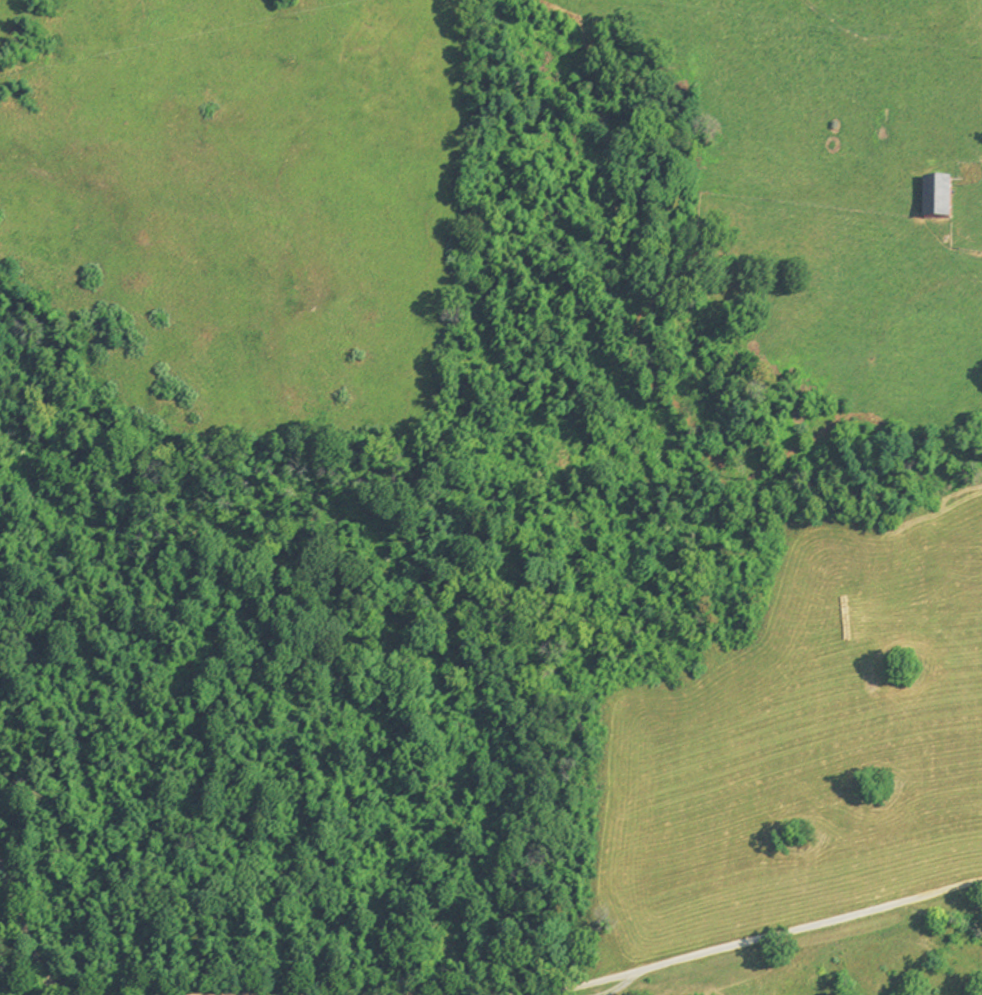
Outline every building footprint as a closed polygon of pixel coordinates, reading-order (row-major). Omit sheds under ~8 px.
[(953,177),(925,177),(925,218),(953,218),(953,177)]
